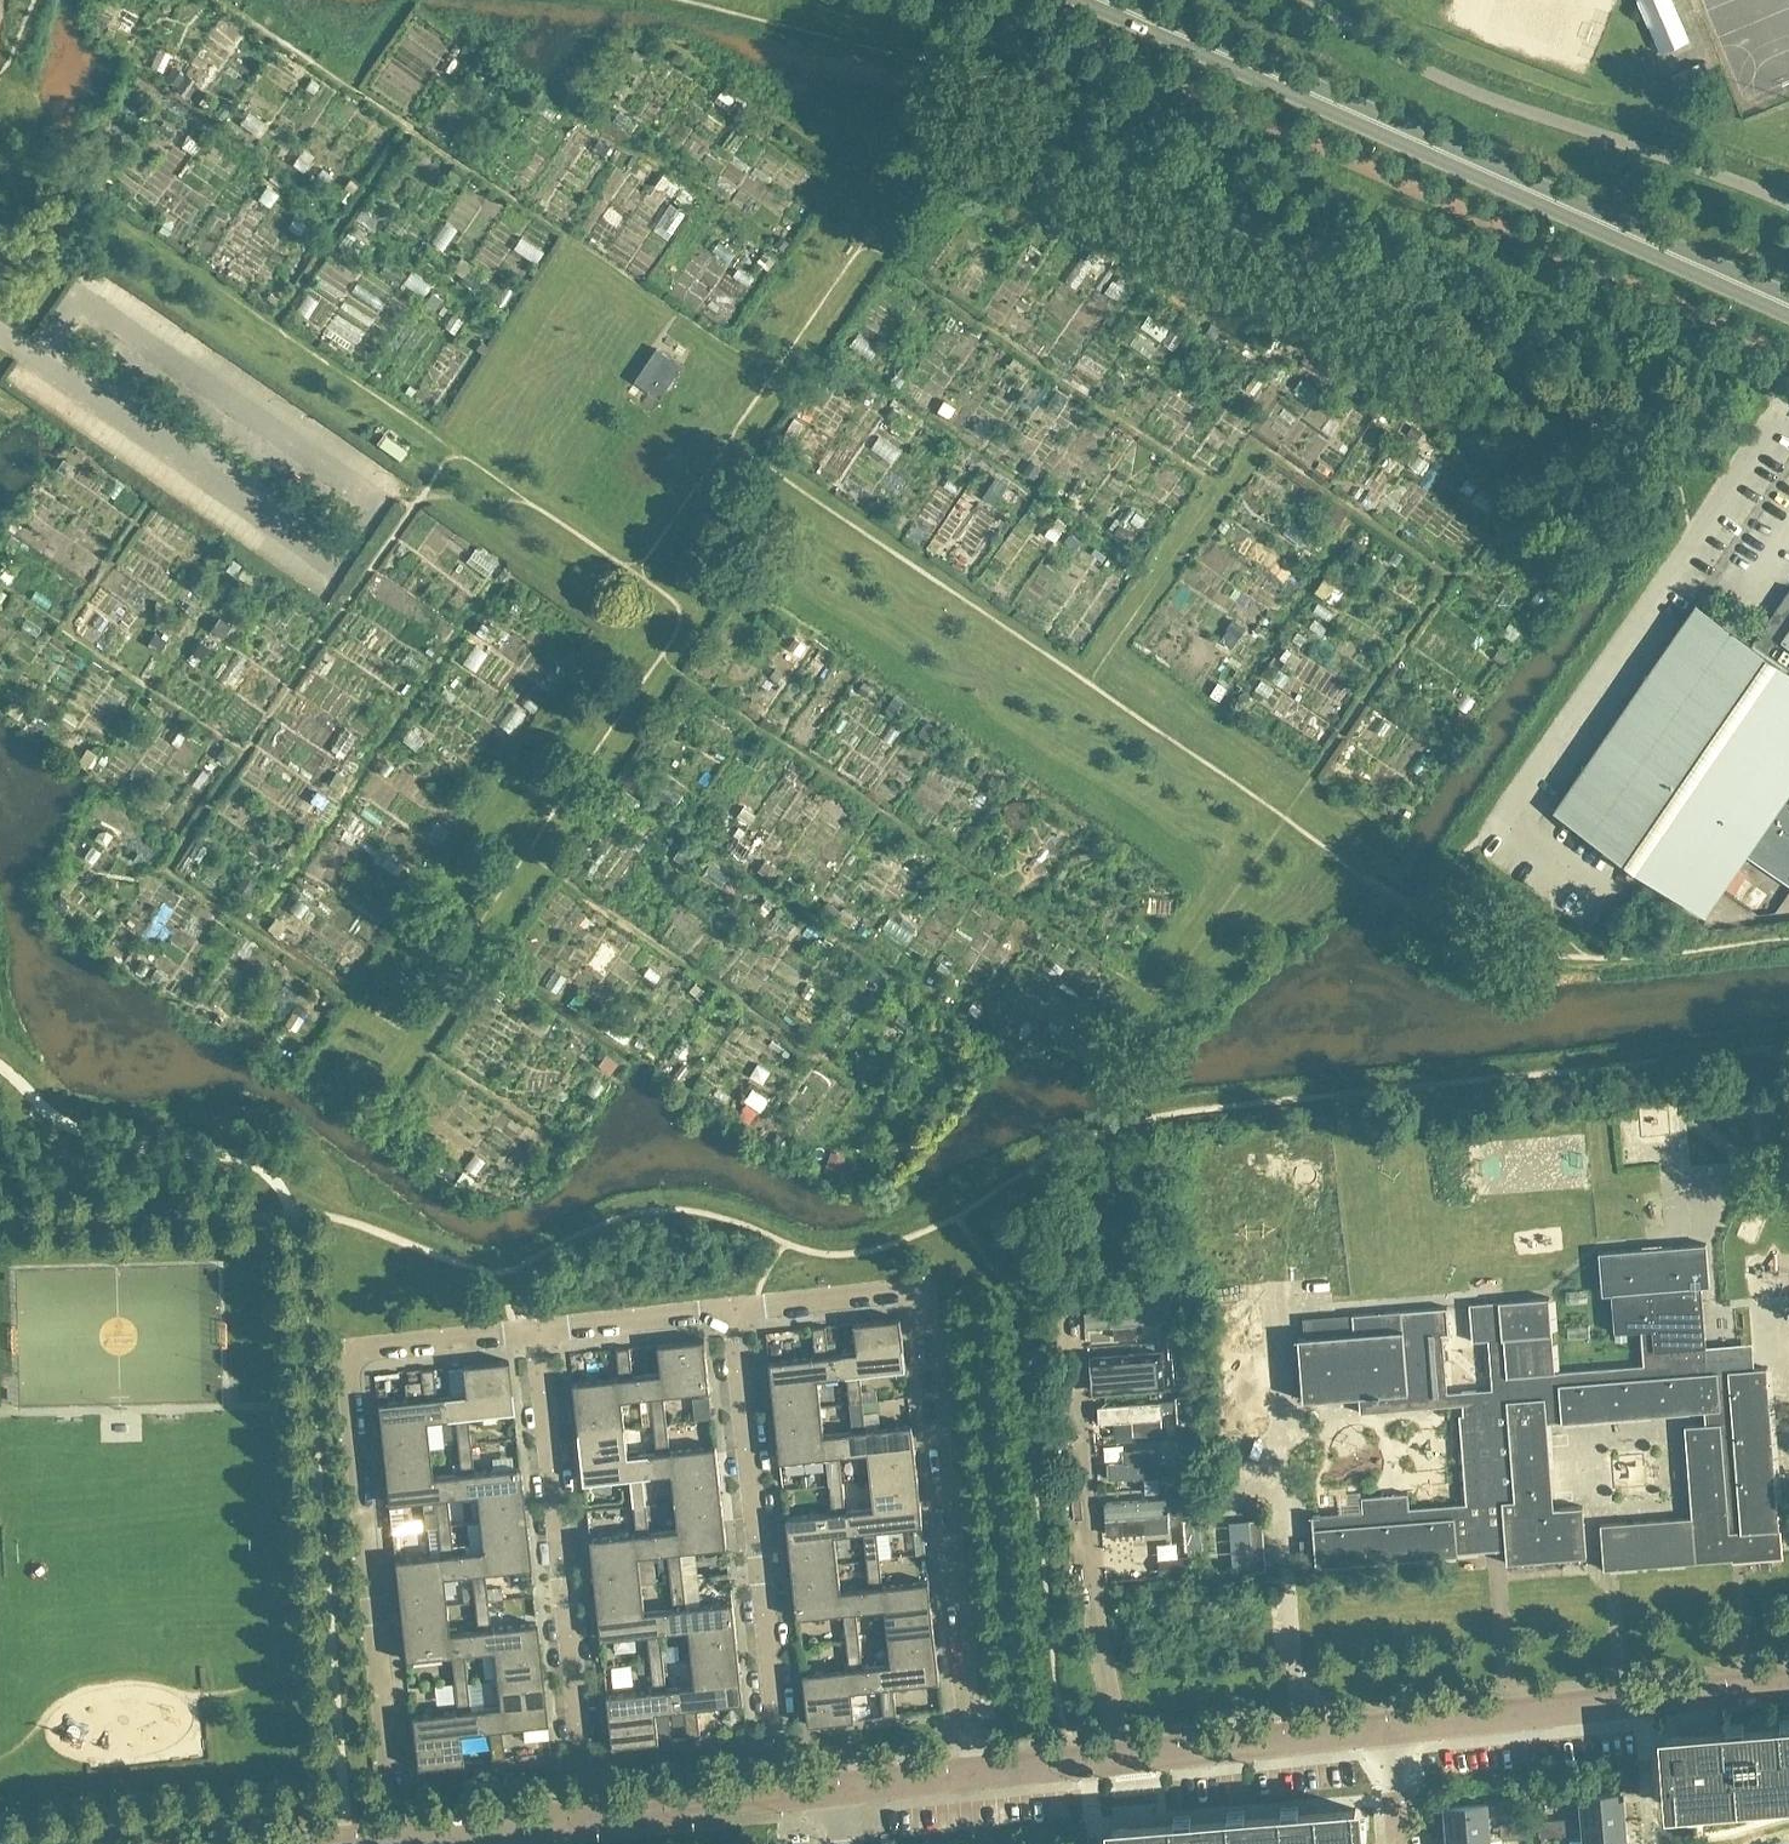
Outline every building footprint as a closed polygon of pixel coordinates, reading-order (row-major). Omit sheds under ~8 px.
[(1672,0),(1639,0),(1661,52),(1689,40),(1672,0)] [(172,67),(166,77),(177,84),(183,75),(172,67)] [(450,167),(445,175),(461,185),(466,177),(450,167)] [(683,187),(677,196),(687,204),(693,195),(683,187)] [(361,207),(355,217),(371,228),(377,218),(361,207)] [(419,252),(435,225),(421,217),(405,244),(419,252)] [(1091,250),(1084,259),(1095,266),(1101,256),(1091,250)] [(388,307),(396,295),(366,276),(358,288),(388,307)] [(1109,318),(1134,290),(1121,278),(1096,307),(1109,318)] [(432,291),(425,302),(430,305),(438,304),(442,297),(432,291)] [(320,335),(327,325),(303,309),(296,319),(320,335)] [(1129,354),(1152,364),(1166,332),(1143,322),(1129,354)] [(411,327),(379,358),(404,383),(435,352),(411,327)] [(347,341),(340,350),(371,371),(378,361),(347,341)] [(657,347),(635,380),(660,396),(682,364),(657,347)] [(928,409),(958,382),(933,355),(903,382),(928,409)] [(1157,378),(1173,382),(1179,361),(1163,356),(1157,378)] [(895,371),(890,379),(900,385),(905,377),(895,371)] [(1253,376),(1244,388),(1253,394),(1262,382),(1253,376)] [(1412,424),(1406,433),(1416,440),(1422,431),(1412,424)] [(981,454),(992,444),(977,428),(966,439),(981,454)] [(383,433),(376,443),(400,460),(407,449),(383,433)] [(1030,460),(1024,470),(1035,478),(1042,467),(1030,460)] [(996,477),(990,486),(1001,493),(999,495),(1010,502),(1017,491),(1007,484),(996,477)] [(1471,507),(1488,515),(1495,500),(1478,492),(1471,507)] [(1119,524),(1114,532),(1121,537),(1127,529),(1119,524)] [(464,569),(485,585),(494,573),(473,557),(464,569)] [(1321,582),(1310,597),(1319,603),(1311,615),(1324,625),(1343,598),(1321,582)] [(1779,603),(1788,610),(1788,589),(1779,603)] [(1779,603),(1752,643),(1696,604),(1554,810),(1705,914),(1746,854),(1788,883),(1788,610),(1779,603)] [(1232,620),(1226,627),(1238,637),(1244,629),(1232,620)] [(1509,622),(1501,634),(1514,642),(1522,630),(1509,622)] [(155,632),(150,639),(151,647),(158,651),(166,639),(155,632)] [(794,637),(788,647),(799,654),(805,645),(794,637)] [(200,641),(192,653),(201,659),(209,647),(200,641)] [(1293,672),(1300,662),(1283,652),(1277,662),(1293,672)] [(456,694),(445,686),(441,692),(452,699),(456,694)] [(1240,691),(1234,700),(1243,707),(1249,698),(1240,691)] [(30,728),(43,740),(53,728),(40,717),(30,728)] [(926,720),(917,732),(926,738),(935,726),(926,720)] [(272,727),(255,750),(267,758),(283,735),(272,727)] [(343,738),(330,757),(354,772),(366,753),(343,738)] [(224,746),(220,752),(221,759),(227,764),(235,754),(224,746)] [(630,772),(621,786),(632,794),(642,779),(630,772)] [(746,808),(764,811),(769,785),(751,782),(746,808)] [(316,791),(311,799),(322,806),(327,798),(316,791)] [(627,794),(620,806),(636,815),(643,803),(627,794)] [(455,806),(446,819),(456,825),(464,813),(455,806)] [(743,807),(736,817),(748,825),(755,815),(743,807)] [(659,835),(652,848),(667,856),(674,844),(659,835)] [(682,844),(674,857),(684,864),(692,851),(682,844)] [(245,875),(238,887),(248,893),(255,881),(245,875)] [(271,923),(267,929),(278,937),(286,924),(275,917),(271,923)] [(892,1015),(902,1002),(889,992),(879,1006),(892,1015)] [(1071,1027),(1063,1038),(1073,1045),(1081,1034),(1071,1027)] [(801,1130),(794,1140),(813,1155),(820,1145),(801,1130)] [(778,1133),(772,1142),(784,1150),(790,1141),(778,1133)] [(830,1151),(825,1166),(840,1171),(844,1156),(830,1151)] [(473,1152),(463,1166),(476,1175),(486,1161),(473,1152)] [(1749,1369),(1748,1358),(1709,1361),(1703,1286),(1710,1285),(1706,1243),(1598,1252),(1602,1294),(1613,1293),(1616,1333),(1643,1331),(1645,1365),(1556,1372),(1550,1298),(1471,1304),(1474,1342),(1490,1341),(1494,1390),(1478,1391),(1477,1377),(1462,1377),(1462,1369),(1447,1371),(1444,1335),(1451,1335),(1449,1308),(1354,1315),(1356,1335),(1302,1339),(1302,1338),(1299,1338),(1304,1402),(1307,1401),(1361,1397),(1363,1414),(1465,1407),(1466,1416),(1461,1417),(1468,1506),(1411,1510),(1410,1495),(1395,1496),(1365,1499),(1366,1513),(1315,1517),(1313,1517),(1317,1568),(1326,1567),(1326,1565),(1369,1562),(1369,1564),(1371,1564),(1371,1562),(1413,1558),(1413,1561),(1415,1561),(1415,1558),(1458,1555),(1458,1557),(1460,1557),(1460,1553),(1508,1549),(1509,1565),(1511,1565),(1511,1563),(1568,1558),(1568,1561),(1589,1559),(1585,1508),(1553,1511),(1547,1425),(1550,1425),(1549,1421),(1563,1419),(1563,1424),(1566,1424),(1565,1422),(1608,1418),(1608,1421),(1610,1421),(1610,1418),(1653,1415),(1653,1417),(1655,1417),(1655,1414),(1697,1411),(1697,1413),(1712,1412),(1713,1425),(1686,1427),(1693,1518),(1602,1525),(1606,1572),(1781,1558),(1784,1557),(1780,1516),(1778,1516),(1773,1460),(1776,1459),(1776,1457),(1773,1458),(1770,1415),(1773,1415),(1772,1413),(1770,1413),(1766,1370),(1769,1370),(1769,1368),(1749,1369)] [(1083,1336),(1133,1330),(1134,1342),(1157,1340),(1153,1309),(1081,1317),(1083,1336)] [(904,1347),(900,1318),(854,1323),(857,1352),(904,1347)] [(837,1376),(835,1354),(828,1355),(825,1326),(812,1327),(815,1356),(769,1361),(771,1383),(817,1378),(837,1376)] [(706,1370),(703,1339),(657,1344),(660,1373),(661,1375),(706,1370)] [(641,1397),(639,1375),(632,1376),(629,1347),(616,1349),(619,1377),(573,1383),(576,1404),(621,1399),(641,1397)] [(904,1347),(857,1352),(835,1354),(837,1376),(846,1375),(849,1404),(863,1402),(860,1374),(906,1369),(904,1347)] [(512,1391),(508,1360),(462,1365),(465,1394),(465,1396),(512,1391)] [(446,1419),(444,1396),(436,1397),(433,1368),(420,1370),(423,1399),(377,1404),(379,1426),(426,1421),(446,1419)] [(1120,1377),(1092,1379),(1093,1399),(1154,1395),(1153,1379),(1138,1380),(1138,1368),(1120,1369),(1120,1377)] [(708,1390),(706,1370),(661,1375),(660,1373),(639,1375),(641,1397),(650,1396),(653,1425),(666,1424),(663,1395),(708,1390)] [(820,1406),(817,1378),(771,1383),(774,1411),(820,1406)] [(444,1396),(446,1419),(454,1418),(457,1446),(471,1445),(477,1444),(475,1433),(469,1433),(468,1417),(514,1412),(512,1391),(465,1396),(465,1394),(444,1396)] [(624,1428),(621,1399),(576,1404),(579,1433),(624,1428)] [(878,1401),(863,1402),(864,1412),(879,1410),(878,1401)] [(914,1447),(912,1425),(866,1430),(864,1412),(863,1402),(849,1404),(852,1431),(843,1432),(846,1454),(868,1452),(914,1447)] [(823,1434),(820,1406),(774,1411),(777,1439),(823,1434)] [(1095,1426),(1129,1425),(1130,1437),(1160,1436),(1159,1406),(1095,1408),(1095,1426)] [(429,1450),(426,1421),(379,1426),(382,1455),(429,1450)] [(717,1468),(715,1446),(669,1451),(666,1424),(653,1425),(656,1452),(648,1453),(650,1475),(671,1473),(717,1468)] [(627,1455),(624,1428),(579,1433),(582,1460),(627,1455)] [(846,1454),(843,1432),(823,1434),(777,1439),(780,1461),(826,1457),(828,1473),(828,1479),(829,1484),(829,1485),(842,1484),(839,1455),(846,1454)] [(522,1489),(520,1467),(474,1473),(471,1445),(457,1446),(459,1464),(451,1465),(452,1475),(454,1497),(476,1494),(522,1489)] [(917,1475),(914,1447),(868,1452),(871,1480),(917,1475)] [(432,1478),(432,1477),(429,1450),(382,1455),(386,1484),(432,1478)] [(648,1453),(627,1455),(582,1460),(584,1482),(630,1477),(633,1506),(646,1505),(643,1476),(650,1475),(648,1453)] [(1106,1485),(1173,1482),(1172,1453),(1119,1456),(1119,1458),(1105,1459),(1106,1485)] [(720,1497),(717,1468),(671,1473),(674,1502),(720,1497)] [(828,1473),(818,1475),(819,1485),(829,1484),(828,1479),(828,1473)] [(454,1497),(452,1475),(432,1477),(432,1478),(386,1484),(388,1504),(434,1499),(437,1528),(451,1526),(447,1497),(454,1497)] [(920,1502),(917,1475),(871,1480),(874,1508),(920,1502)] [(854,1532),(852,1510),(845,1511),(842,1484),(829,1485),(832,1512),(786,1517),(788,1539),(834,1534),(854,1532)] [(479,1523),(525,1518),(522,1489),(476,1494),(479,1523)] [(723,1524),(721,1502),(720,1497),(674,1502),(677,1529),(723,1524)] [(923,1525),(920,1502),(874,1508),(852,1510),(854,1532),(863,1531),(866,1560),(879,1559),(876,1530),(923,1525)] [(1166,1502),(1103,1504),(1104,1537),(1167,1535),(1166,1502)] [(658,1554),(656,1531),(649,1532),(646,1505),(633,1506),(636,1533),(590,1539),(592,1561),(638,1556),(658,1554)] [(528,1545),(525,1518),(479,1523),(482,1550),(482,1552),(528,1547),(528,1545)] [(1250,1519),(1254,1572),(1267,1571),(1263,1518),(1250,1519)] [(723,1524),(677,1529),(656,1531),(658,1554),(667,1553),(670,1582),(683,1580),(680,1551),(726,1546),(723,1524)] [(463,1575),(460,1553),(454,1553),(451,1526),(437,1528),(440,1555),(394,1560),(396,1582),(443,1577),(463,1575)] [(837,1562),(834,1534),(788,1539),(791,1567),(837,1562)] [(531,1568),(528,1547),(482,1552),(482,1550),(460,1553),(463,1575),(471,1574),(472,1587),(474,1600),(474,1603),(487,1601),(484,1573),(531,1568)] [(641,1584),(638,1556),(592,1561),(595,1589),(641,1584)] [(931,1603),(929,1581),(882,1586),(879,1559),(866,1560),(869,1587),(860,1588),(863,1610),(885,1608),(931,1603)] [(1190,1579),(1189,1559),(1160,1561),(1161,1581),(1190,1579)] [(841,1590),(837,1562),(791,1567),(794,1595),(841,1590)] [(446,1606),(443,1577),(396,1582),(399,1611),(446,1606)] [(734,1624),(732,1602),(686,1607),(683,1580),(670,1582),(673,1609),(664,1610),(667,1632),(688,1629),(734,1624)] [(644,1612),(641,1584),(595,1589),(598,1617),(644,1612)] [(472,1587),(462,1588),(463,1601),(474,1600),(472,1587)] [(860,1588),(841,1590),(794,1595),(797,1618),(843,1613),(846,1641),(859,1640),(856,1611),(863,1610),(860,1588)] [(539,1645),(537,1624),(490,1629),(487,1601),(474,1603),(477,1630),(469,1631),(471,1653),(493,1650),(539,1645)] [(934,1631),(931,1603),(885,1608),(888,1636),(934,1631)] [(449,1635),(449,1633),(446,1606),(399,1611),(403,1640),(449,1635)] [(664,1610),(644,1612),(598,1617),(601,1639),(647,1634),(650,1663),(663,1661),(660,1632),(667,1632),(664,1610)] [(738,1652),(734,1624),(688,1629),(691,1657),(738,1652)] [(471,1653),(469,1631),(449,1633),(449,1635),(403,1640),(405,1660),(451,1655),(454,1684),(468,1682),(464,1653),(471,1653)] [(937,1659),(934,1631),(888,1636),(891,1664),(937,1659)] [(871,1688),(869,1666),(862,1667),(859,1640),(846,1641),(849,1668),(803,1673),(805,1695),(851,1690),(871,1688)] [(542,1674),(539,1645),(493,1650),(496,1679),(542,1674)] [(741,1680),(738,1652),(691,1657),(695,1685),(741,1680)] [(937,1659),(891,1664),(869,1666),(871,1688),(880,1687),(883,1716),(896,1715),(893,1686),(939,1681),(937,1659)] [(675,1710),(673,1688),(666,1688),(663,1661),(650,1663),(653,1690),(607,1695),(609,1717),(655,1712),(675,1710)] [(545,1703),(542,1674),(496,1679),(499,1706),(499,1708),(545,1703)] [(741,1680),(695,1685),(673,1688),(675,1710),(684,1709),(687,1738),(700,1737),(697,1707),(743,1703),(741,1680)] [(479,1731),(477,1709),(471,1709),(468,1682),(454,1684),(457,1711),(411,1716),(413,1739),(460,1733),(479,1731)] [(855,1719),(851,1690),(805,1695),(808,1724),(855,1719)] [(547,1724),(545,1703),(499,1708),(499,1706),(477,1709),(479,1731),(488,1730),(491,1759),(504,1758),(501,1729),(547,1724)] [(658,1742),(655,1712),(609,1717),(612,1746),(658,1742)] [(1788,1795),(1788,1726),(1665,1736),(1665,1744),(1661,1745),(1663,1770),(1667,1770),(1669,1791),(1670,1804),(1788,1795)] [(463,1762),(460,1733),(413,1739),(416,1767),(463,1762)] [(1623,1823),(1621,1796),(1622,1796),(1622,1794),(1582,1797),(1582,1799),(1583,1799),(1586,1826),(1623,1823)] [(1450,1837),(1487,1834),(1485,1805),(1446,1808),(1447,1810),(1448,1810),(1450,1837)] [(1355,1808),(1112,1828),(1113,1836),(1109,1836),(1110,1843),(1358,1843),(1355,1808)] [(1572,1834),(1570,1820),(1557,1821),(1558,1828),(1554,1829),(1555,1836),(1572,1834)] [(1558,1828),(1557,1821),(1541,1823),(1542,1837),(1555,1836),(1554,1829),(1558,1828)] [(1532,1838),(1531,1823),(1515,1825),(1516,1832),(1519,1832),(1520,1839),(1532,1838)] [(1623,1823),(1586,1826),(1587,1843),(1625,1843),(1623,1823)] [(1516,1832),(1515,1825),(1502,1826),(1504,1840),(1520,1839),(1519,1832),(1516,1832)] [(1487,1834),(1450,1837),(1451,1843),(1488,1843),(1487,1834)]
